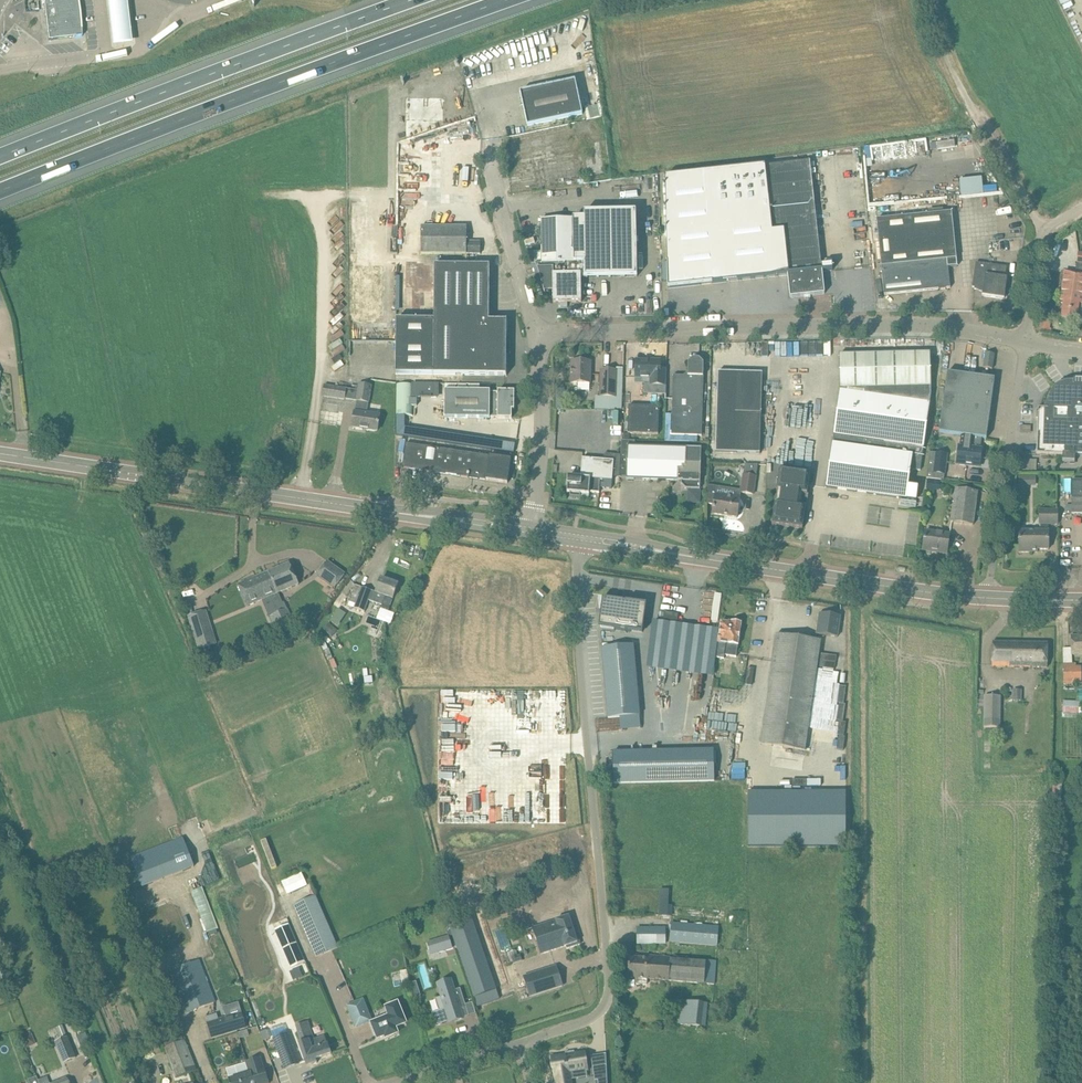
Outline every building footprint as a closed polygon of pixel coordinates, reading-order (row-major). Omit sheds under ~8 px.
[(48,40),(81,37),(82,38),(82,35),(82,33),(81,30),(77,0),(44,0),(48,40)] [(115,52),(133,50),(127,0),(109,0),(115,52)] [(520,93),(528,127),(583,115),(576,81),(520,93)] [(407,186),(448,186),(450,97),(408,97),(407,186)] [(577,116),(578,122),(602,117),(601,111),(577,116)] [(954,141),(937,144),(938,150),(955,148),(954,141)] [(665,177),(667,288),(787,275),(790,298),(824,294),(810,161),(665,177)] [(637,277),(636,212),(584,213),(584,219),(541,220),(542,251),(542,263),(542,264),(536,264),(544,291),(553,291),(553,303),(581,302),(581,278),(637,277)] [(877,220),(885,295),(951,288),(949,268),(957,267),(952,212),(877,220)] [(422,253),(466,254),(480,254),(480,242),(467,242),(467,227),(422,226),(422,253)] [(542,263),(542,251),(527,251),(531,263),(542,263)] [(976,263),(972,288),(983,289),(982,296),(1004,299),(1007,278),(1005,278),(1007,267),(976,263)] [(489,321),(490,266),(435,265),(434,321),(396,320),(396,375),(434,375),(506,376),(507,363),(506,363),(506,353),(510,353),(510,354),(511,354),(511,343),(510,343),(510,344),(506,344),(506,333),(507,333),(507,321),(506,321),(489,321)] [(1065,272),(1064,277),(1061,277),(1059,290),(1062,290),(1061,301),(1064,302),(1081,305),(1081,275),(1065,272)] [(1062,319),(1076,321),(1076,320),(1081,321),(1081,305),(1064,302),(1062,319)] [(376,343),(354,344),(355,356),(376,355),(376,343)] [(810,343),(810,359),(825,359),(825,344),(810,343)] [(920,471),(931,394),(930,353),(840,355),(840,391),(826,488),(916,500),(918,488),(908,487),(911,469),(920,471)] [(984,368),(992,369),(994,355),(986,353),(984,368)] [(672,409),(671,435),(672,435),(685,436),(702,436),(704,377),(703,377),(704,363),(700,359),(693,359),(688,363),(688,372),(683,376),(673,376),(672,409)] [(635,378),(650,379),(650,386),(666,387),(666,370),(660,369),(661,361),(636,360),(635,378)] [(572,361),(571,383),(580,384),(579,391),(590,391),(590,384),(591,362),(572,361)] [(594,404),(594,410),(621,411),(622,382),(616,382),(617,371),(616,371),(601,370),(601,381),(600,397),(600,404),(594,404)] [(762,373),(718,372),(716,453),(760,454),(762,373)] [(987,439),(995,379),(947,373),(939,432),(961,435),(959,447),(957,465),(979,467),(981,450),(982,439),(987,439)] [(1037,455),(1048,455),(1062,455),(1063,463),(1075,463),(1075,456),(1081,456),(1081,382),(1074,382),(1074,381),(1073,381),(1073,384),(1071,384),(1069,383),(1066,383),(1064,385),(1062,386),(1060,387),(1058,388),(1056,389),(1054,390),(1053,392),(1051,394),(1050,395),(1049,397),(1048,399),(1047,401),(1046,404),(1046,406),(1046,408),(1046,410),(1043,410),(1039,414),(1039,417),(1038,417),(1037,455)] [(396,383),(396,415),(412,415),(412,406),(417,406),(417,399),(412,399),(412,398),(437,398),(437,384),(412,383),(396,383)] [(377,431),(380,416),(367,414),(371,385),(359,384),(356,412),(355,412),(353,427),(377,431)] [(325,385),(323,396),(346,400),(347,389),(325,385)] [(556,388),(556,410),(564,410),(565,389),(556,388)] [(498,418),(512,419),(512,410),(514,410),(515,391),(498,391),(498,392),(490,392),(490,391),(445,390),(445,418),(490,418),(490,417),(498,417),(498,418)] [(628,434),(658,435),(659,407),(629,406),(628,434)] [(470,444),(488,445),(488,435),(470,435),(470,444)] [(570,491),(570,493),(570,497),(580,498),(581,492),(599,493),(600,488),(612,489),(613,477),(626,478),(626,479),(681,481),(681,484),(686,489),(700,490),(700,482),(701,449),(635,447),(635,441),(622,441),(621,456),(604,454),(603,460),(582,459),(581,478),(569,477),(567,490),(570,491)] [(511,459),(428,447),(406,444),(402,468),(507,484),(511,459)] [(936,453),(933,473),(945,475),(948,455),(936,453)] [(766,462),(765,502),(775,503),(774,513),(773,513),(773,514),(772,525),(782,526),(782,527),(783,527),(783,526),(792,528),(793,528),(802,529),(804,519),(804,518),(806,507),(805,507),(807,495),(807,496),(809,485),(809,484),(810,473),(801,472),(799,471),(799,472),(791,470),(789,470),(783,469),(784,464),(766,462)] [(743,474),(740,493),(754,495),(757,477),(756,477),(756,475),(746,464),(744,474),(743,474)] [(1036,477),(1018,477),(1018,486),(1036,486),(1036,477)] [(1072,492),(1072,514),(1081,514),(1081,480),(1072,480),(1072,492)] [(714,505),(713,514),(737,518),(740,498),(716,494),(717,487),(707,485),(707,504),(714,505)] [(956,489),(953,511),(951,522),(973,525),(978,492),(956,489)] [(1040,531),(1019,531),(1019,552),(1037,552),(1037,550),(1049,550),(1049,531),(1048,531),(1048,525),(1057,525),(1057,510),(1040,510),(1040,525),(1040,531)] [(925,531),(923,550),(947,554),(950,535),(925,531)] [(327,561),(317,576),(335,589),(345,574),(327,561)] [(289,563),(238,585),(247,607),(267,598),(274,615),(270,617),(277,631),(293,623),(286,609),(283,611),(275,595),(299,585),(289,563)] [(378,587),(376,593),(355,585),(350,602),(355,604),(354,608),(365,613),(369,601),(390,609),(398,585),(381,579),(379,585),(378,585),(378,587)] [(708,591),(707,601),(721,602),(721,592),(708,591)] [(601,608),(601,613),(602,613),(602,611),(605,612),(604,623),(615,625),(614,629),(632,632),(632,631),(642,633),(643,625),(644,625),(644,620),(641,620),(642,609),(619,606),(619,602),(603,600),(602,609),(601,608)] [(338,627),(346,614),(338,609),(330,622),(338,627)] [(217,644),(206,610),(188,616),(198,650),(217,644)] [(663,620),(677,622),(678,614),(664,612),(663,620)] [(837,637),(840,617),(819,614),(816,634),(837,637)] [(732,624),(721,622),(716,658),(724,659),(725,656),(736,658),(742,623),(732,622),(732,624)] [(821,641),(777,635),(761,745),(805,752),(821,641)] [(1071,636),(1071,647),(1072,656),(1081,655),(1081,635),(1071,636)] [(993,642),(992,667),(1047,668),(1048,643),(993,642)] [(608,718),(640,716),(633,645),(602,648),(608,718)] [(1063,668),(1063,682),(1081,681),(1081,667),(1063,668)] [(1062,718),(1073,718),(1080,719),(1080,714),(1081,714),(1081,689),(1077,689),(1077,701),(1063,701),(1062,718)] [(984,696),(983,727),(1000,727),(1001,696),(984,696)] [(714,781),(714,750),(613,752),(614,784),(714,781)] [(748,792),(748,847),(846,847),(846,792),(748,792)] [(194,867),(182,836),(131,856),(137,871),(143,887),(194,867)] [(137,871),(127,875),(133,891),(143,887),(137,871)] [(290,894),(310,885),(304,871),(283,881),(290,894)] [(202,888),(191,892),(207,934),(209,933),(210,936),(218,933),(217,930),(219,929),(202,888)] [(659,915),(672,916),(673,905),(669,905),(670,890),(660,890),(659,915)] [(316,896),(293,906),(315,958),(338,948),(316,896)] [(533,928),(541,954),(564,947),(565,947),(566,946),(567,949),(581,944),(577,934),(575,935),(569,916),(533,928)] [(670,942),(717,946),(718,927),(671,923),(670,942)] [(289,924),(275,930),(277,936),(291,969),(306,962),(291,930),(289,924)] [(665,943),(665,928),(645,928),(645,944),(665,943)] [(449,937),(427,943),(429,950),(436,948),(437,952),(452,948),(449,937)] [(516,950),(508,953),(512,963),(513,962),(513,964),(522,961),(520,955),(518,956),(517,956),(516,950)] [(648,979),(715,984),(717,962),(648,956),(648,959),(630,957),(628,978),(636,978),(635,984),(647,985),(648,979)] [(199,960),(170,972),(186,1014),(215,1002),(199,960)] [(416,963),(422,983),(430,981),(423,961),(416,963)] [(524,977),(530,997),(563,986),(556,966),(524,977)] [(299,968),(294,970),(297,979),(303,976),(299,968)] [(407,970),(400,972),(403,985),(409,984),(407,970)] [(460,989),(454,991),(451,981),(438,985),(445,1009),(432,1013),(436,1026),(451,1021),(450,1020),(454,1019),(455,1021),(463,1018),(459,1007),(466,1005),(460,989)] [(280,988),(272,991),(275,998),(283,994),(280,988)] [(419,989),(412,991),(413,999),(421,997),(419,989)] [(497,990),(475,998),(478,1006),(500,998),(497,990)] [(706,1022),(719,1023),(720,1005),(707,1003),(707,1001),(673,999),(672,1023),(705,1026),(706,1022)] [(347,1006),(356,1028),(372,1021),(363,1000),(347,1006)] [(398,1003),(386,1008),(390,1017),(372,1024),(378,1039),(385,1036),(386,1038),(397,1034),(395,1028),(406,1023),(398,1003)] [(207,1023),(212,1038),(246,1028),(242,1013),(207,1023)] [(308,1022),(296,1026),(302,1043),(299,1044),(307,1066),(317,1063),(316,1060),(332,1054),(328,1044),(327,1044),(325,1036),(314,1040),(308,1022)] [(59,1041),(56,1042),(64,1063),(75,1058),(67,1038),(65,1032),(62,1025),(56,1028),(61,1040),(59,1041)] [(284,1025),(270,1029),(274,1039),(285,1069),(299,1064),(288,1034),(284,1025)] [(267,1031),(261,1034),(264,1041),(269,1039),(267,1031)] [(25,1048),(35,1044),(31,1034),(21,1038),(25,1048)] [(196,1070),(184,1041),(165,1049),(176,1078),(196,1070)] [(89,1048),(82,1050),(86,1058),(92,1056),(89,1048)] [(551,1071),(553,1082),(571,1082),(570,1077),(577,1076),(577,1079),(588,1078),(584,1053),(575,1054),(566,1056),(566,1053),(566,1056),(552,1058),(554,1071),(551,1071)] [(225,1069),(230,1082),(269,1082),(264,1067),(263,1067),(260,1058),(225,1069)] [(598,1082),(608,1082),(607,1065),(593,1067),(595,1082),(598,1081),(598,1082)]
